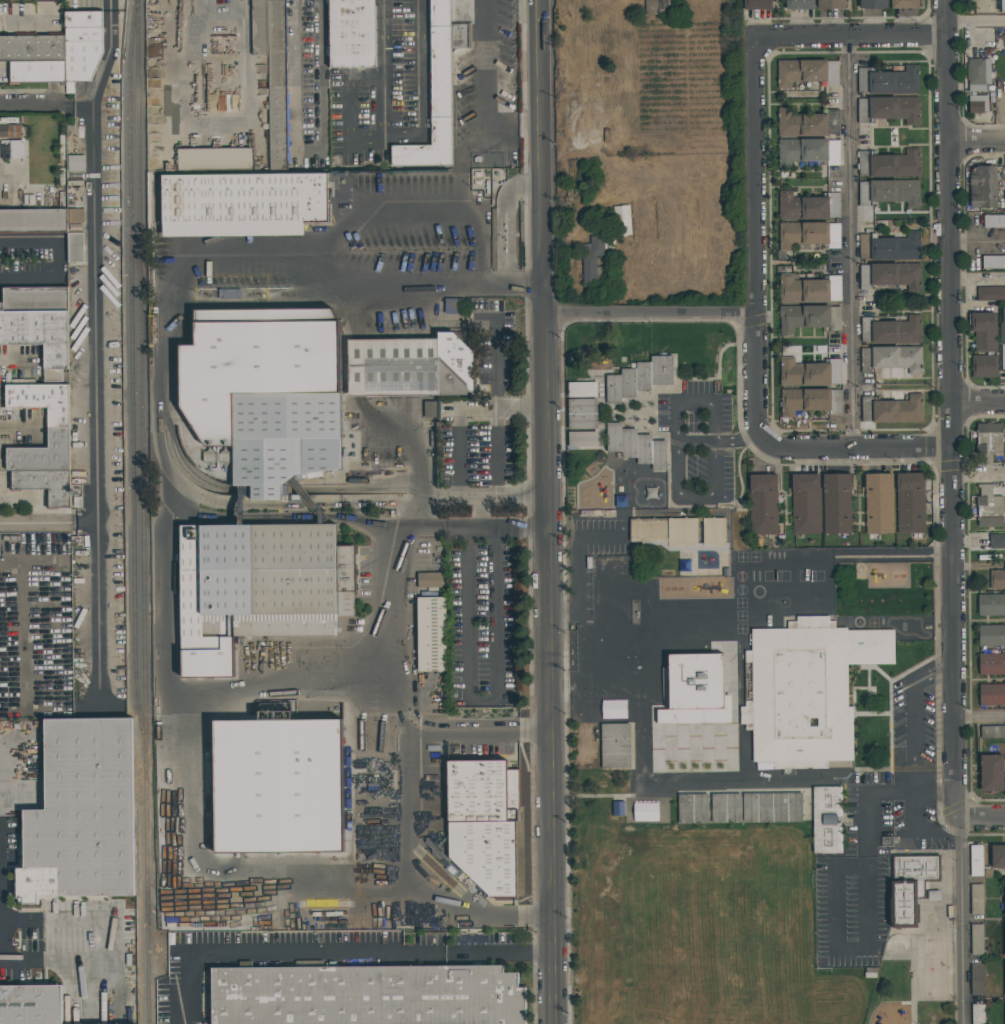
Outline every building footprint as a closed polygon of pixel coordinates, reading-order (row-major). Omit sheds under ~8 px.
[(252,55),(251,0),(267,0),(268,55),(252,55)] [(268,55),(267,0),(286,0),(288,169),(269,169),(268,55)] [(330,68),(329,0),(375,0),(376,67),(330,68)] [(431,145),(430,0),(450,0),(451,48),(452,165),(391,166),(391,145),(431,145)] [(451,48),(450,0),(473,0),(473,24),(471,24),(471,48),(451,48)] [(645,15),(645,0),(672,0),(672,10),(661,10),(661,15),(645,15)] [(744,9),(744,0),(772,0),(772,9),(744,9)] [(786,9),(786,0),(814,0),(814,9),(786,9)] [(817,9),(817,0),(845,0),(845,8),(817,9)] [(860,9),(860,0),(888,0),(888,9),(860,9)] [(891,9),(891,0),(919,0),(919,8),(891,9)] [(102,11),(103,53),(90,82),(65,82),(65,61),(65,32),(65,12),(102,11)] [(10,61),(0,61),(0,36),(14,36),(14,33),(35,33),(35,35),(48,35),(48,32),(65,32),(65,61),(10,61)] [(990,58),(990,84),(986,84),(986,91),(969,91),(969,80),(967,80),(967,63),(968,63),(968,58),(990,58)] [(838,61),(838,86),(826,86),(826,81),(791,81),(791,88),(777,88),(777,60),(827,60),(827,61),(838,61)] [(65,61),(65,82),(19,82),(19,84),(9,84),(8,70),(10,70),(10,61),(65,61)] [(918,65),(918,93),(869,94),(869,92),(858,93),(858,68),(868,68),(868,72),(905,71),(905,65),(918,65)] [(988,95),(988,112),(984,112),(984,113),(969,113),(969,95),(988,95)] [(920,97),(920,126),(905,126),(905,118),(871,119),(871,123),(858,123),(858,98),(869,98),(869,97),(920,97)] [(826,114),(826,109),(839,109),(839,134),(828,134),(828,135),(778,136),(778,107),(791,107),(791,114),(826,114)] [(21,137),(0,137),(0,125),(21,125),(21,137)] [(839,140),(839,165),(827,165),(827,161),(791,161),(791,165),(784,165),(784,168),(778,168),(778,139),(828,139),(828,140),(839,140)] [(23,141),(1,141),(1,159),(23,159),(23,141)] [(252,169),(178,170),(177,149),(251,148),(252,169)] [(920,148),(920,176),(870,177),(870,176),(859,176),(858,151),(871,151),(871,155),(906,155),(906,148),(920,148)] [(85,172),(85,155),(68,156),(68,172),(85,172)] [(995,166),(995,170),(997,170),(997,207),(970,207),(970,175),(974,174),(975,168),(975,167),(976,166),(977,166),(995,166)] [(327,173),(327,218),(304,219),(304,235),(163,237),(162,224),(157,224),(156,175),(327,173)] [(920,180),(920,208),(906,208),(906,202),(872,202),(872,206),(859,206),(859,182),(869,181),(869,180),(920,180)] [(828,197),(828,193),(839,193),(840,217),(829,217),(829,219),(779,219),(779,190),(793,190),(793,197),(828,197)] [(629,205),(631,234),(615,235),(613,206),(629,205)] [(67,229),(0,229),(0,209),(67,209),(67,229)] [(84,209),(69,209),(69,224),(84,223),(84,209)] [(984,215),(1004,215),(1004,227),(984,228),(984,215)] [(840,223),(840,248),(828,248),(828,244),(793,244),(793,251),(779,251),(779,223),(829,222),(829,223),(840,223)] [(920,231),(921,259),(870,260),(870,259),(860,259),(859,234),(871,234),(871,233),(877,233),(877,238),(907,238),(907,231),(920,231)] [(68,262),(68,232),(84,232),(84,262),(68,262)] [(604,236),(604,242),(606,242),(606,249),(604,249),(604,253),(603,253),(603,256),(596,256),(596,267),(601,267),(601,276),(606,276),(606,286),(583,287),(582,255),(590,254),(590,236),(604,236)] [(982,256),(1004,256),(1004,268),(983,268),(982,256)] [(920,263),(921,292),(907,292),(907,285),(872,285),(872,290),(860,290),(860,265),(870,264),(870,263),(920,263)] [(829,280),(829,276),(841,275),(841,301),(830,301),(830,302),(780,302),(780,273),(794,273),(794,280),(829,280)] [(68,311),(0,311),(0,302),(3,302),(3,287),(68,287),(68,311)] [(977,287),(1004,287),(1004,300),(977,301),(977,287)] [(445,298),(463,298),(463,314),(445,314),(445,298)] [(841,306),(841,331),(830,331),(830,327),(794,327),(794,334),(780,334),(780,317),(779,317),(779,306),(830,305),(830,307),(841,306)] [(281,485),(281,500),(251,501),(251,486),(233,486),(232,446),(205,447),(180,407),(180,345),(195,345),(194,310),(332,309),(339,322),(341,468),(295,475),(281,485)] [(43,345),(0,345),(0,311),(68,311),(69,369),(62,369),(63,381),(44,382),(43,345)] [(997,351),(975,352),(974,331),(971,331),(971,313),(997,312),(997,351)] [(922,314),(922,343),(872,343),(872,342),(861,343),(861,317),(871,317),(871,321),(908,321),(908,314),(922,314)] [(452,332),(473,352),(473,395),(348,396),(348,340),(437,339),(437,332),(452,332)] [(921,346),(922,374),(908,375),(908,368),(873,368),(873,373),(861,373),(861,348),(871,348),(871,347),(921,346)] [(997,355),(997,377),(972,378),(972,355),(997,355)] [(673,385),(651,385),(651,391),(636,391),(636,398),(621,398),(621,404),(606,404),(606,375),(621,374),(621,368),(635,368),(635,362),(651,362),(650,356),(673,356),(673,385)] [(840,384),(830,384),(830,385),(781,386),(781,383),(780,383),(780,374),(781,374),(781,363),(782,363),(782,357),(794,357),(794,364),(829,363),(829,359),(840,359),(840,384)] [(568,397),(568,382),(597,382),(597,397),(568,397)] [(69,384),(69,427),(48,427),(47,407),(6,408),(5,385),(69,384)] [(842,390),(842,415),(830,415),(830,410),(795,411),(795,417),(781,417),(781,389),(831,389),(831,390),(842,390)] [(922,393),(922,422),(872,422),(872,421),(862,422),(861,396),(872,396),(872,401),(909,400),(908,394),(922,393)] [(597,398),(597,428),(568,429),(568,399),(597,398)] [(424,401),(438,401),(438,417),(424,417),(424,401)] [(666,472),(652,472),(652,464),(637,464),(636,458),(622,458),(621,452),(607,452),(606,423),(621,422),(621,429),(636,428),(636,434),(651,434),(651,441),(666,440),(666,472)] [(977,423),(1002,423),(1002,454),(992,454),(992,462),(997,462),(997,466),(977,466),(977,423)] [(70,470),(12,470),(6,470),(6,448),(48,447),(48,427),(69,427),(70,470)] [(568,447),(568,431),(597,431),(597,447),(568,447)] [(70,507),(58,507),(58,509),(49,509),(48,489),(21,490),(21,491),(10,491),(10,473),(12,473),(12,470),(70,470),(70,507)] [(792,535),(791,474),(819,473),(820,534),(792,535)] [(824,533),(823,474),(850,473),(851,533),(824,533)] [(866,534),(865,474),(893,473),(894,533),(866,534)] [(897,533),(896,473),(924,473),(925,533),(897,533)] [(751,534),(750,475),(777,474),(778,534),(751,534)] [(978,527),(977,506),(976,506),(976,496),(980,496),(980,487),(977,488),(977,484),(997,484),(997,487),(992,487),(992,496),(1003,496),(1003,527),(978,527)] [(666,542),(630,542),(630,519),(666,518),(666,542)] [(697,546),(668,547),(668,518),(697,518),(697,546)] [(725,546),(703,546),(703,518),(725,518),(725,546)] [(336,524),(336,546),(356,546),(356,592),(354,592),(354,616),(337,616),(337,635),(234,637),(235,677),(182,678),(180,525),(336,524)] [(989,534),(1004,534),(1004,548),(989,548),(989,534)] [(990,570),(1004,570),(1004,589),(990,589),(990,570)] [(417,573),(442,572),(442,587),(438,587),(438,590),(427,590),(427,588),(417,588),(417,573)] [(978,595),(1004,594),(1004,616),(978,616),(978,595)] [(446,670),(418,670),(417,597),(445,597),(446,670)] [(853,760),(828,760),(828,768),(773,769),(773,761),(753,761),(751,628),(787,628),(787,621),(796,621),(796,616),(829,616),(829,621),(835,621),(835,627),(847,627),(847,630),(894,630),(894,664),(847,665),(848,706),(853,706),(853,760)] [(978,625),(1004,625),(1004,646),(979,647),(978,625)] [(669,710),(668,655),(723,654),(724,709),(669,710)] [(979,654),(1004,654),(1004,675),(979,675),(979,654)] [(979,684),(1004,684),(1004,705),(980,705),(979,684)] [(24,868),(23,810),(45,810),(44,719),(133,718),(135,895),(38,897),(38,904),(23,904),(23,902),(19,902),(19,898),(17,898),(16,868),(24,868)] [(342,719),(344,852),(216,853),(214,721),(342,719)] [(600,724),(630,723),(631,769),(601,769),(600,724)] [(980,726),(1004,725),(1004,738),(981,738),(980,726)] [(981,791),(980,755),(1003,755),(1004,791),(981,791)] [(447,761),(506,760),(507,770),(518,770),(519,821),(515,821),(516,897),(491,897),(449,857),(447,761)] [(842,853),(813,853),(812,787),(842,786),(842,816),(837,816),(837,823),(842,823),(842,853)] [(711,794),(741,793),(741,823),(711,823),(711,794)] [(743,822),(742,793),(802,793),(802,822),(743,822)] [(678,794),(707,794),(708,823),(678,824),(678,794)] [(612,816),(613,801),(625,802),(624,816),(612,816)] [(983,876),(970,876),(970,845),(982,845),(983,876)] [(991,845),(1004,845),(1004,868),(992,868),(991,845)] [(940,854),(940,881),(925,882),(925,899),(917,899),(917,904),(919,904),(919,923),(917,923),(917,928),(892,928),(891,923),(890,923),(889,898),(892,898),(891,855),(940,854)] [(983,915),(971,915),(970,884),(983,884),(983,915)] [(983,955),(971,955),(971,924),(983,924),(983,955)] [(971,964),(984,964),(984,995),(971,995),(971,964)] [(525,987),(526,1023),(211,1023),(211,968),(503,965),(503,973),(518,973),(518,987),(525,987)] [(61,985),(62,1023),(0,1023),(0,986),(61,985)] [(983,1004),(984,1023),(972,1023),(971,1004),(983,1004)]
